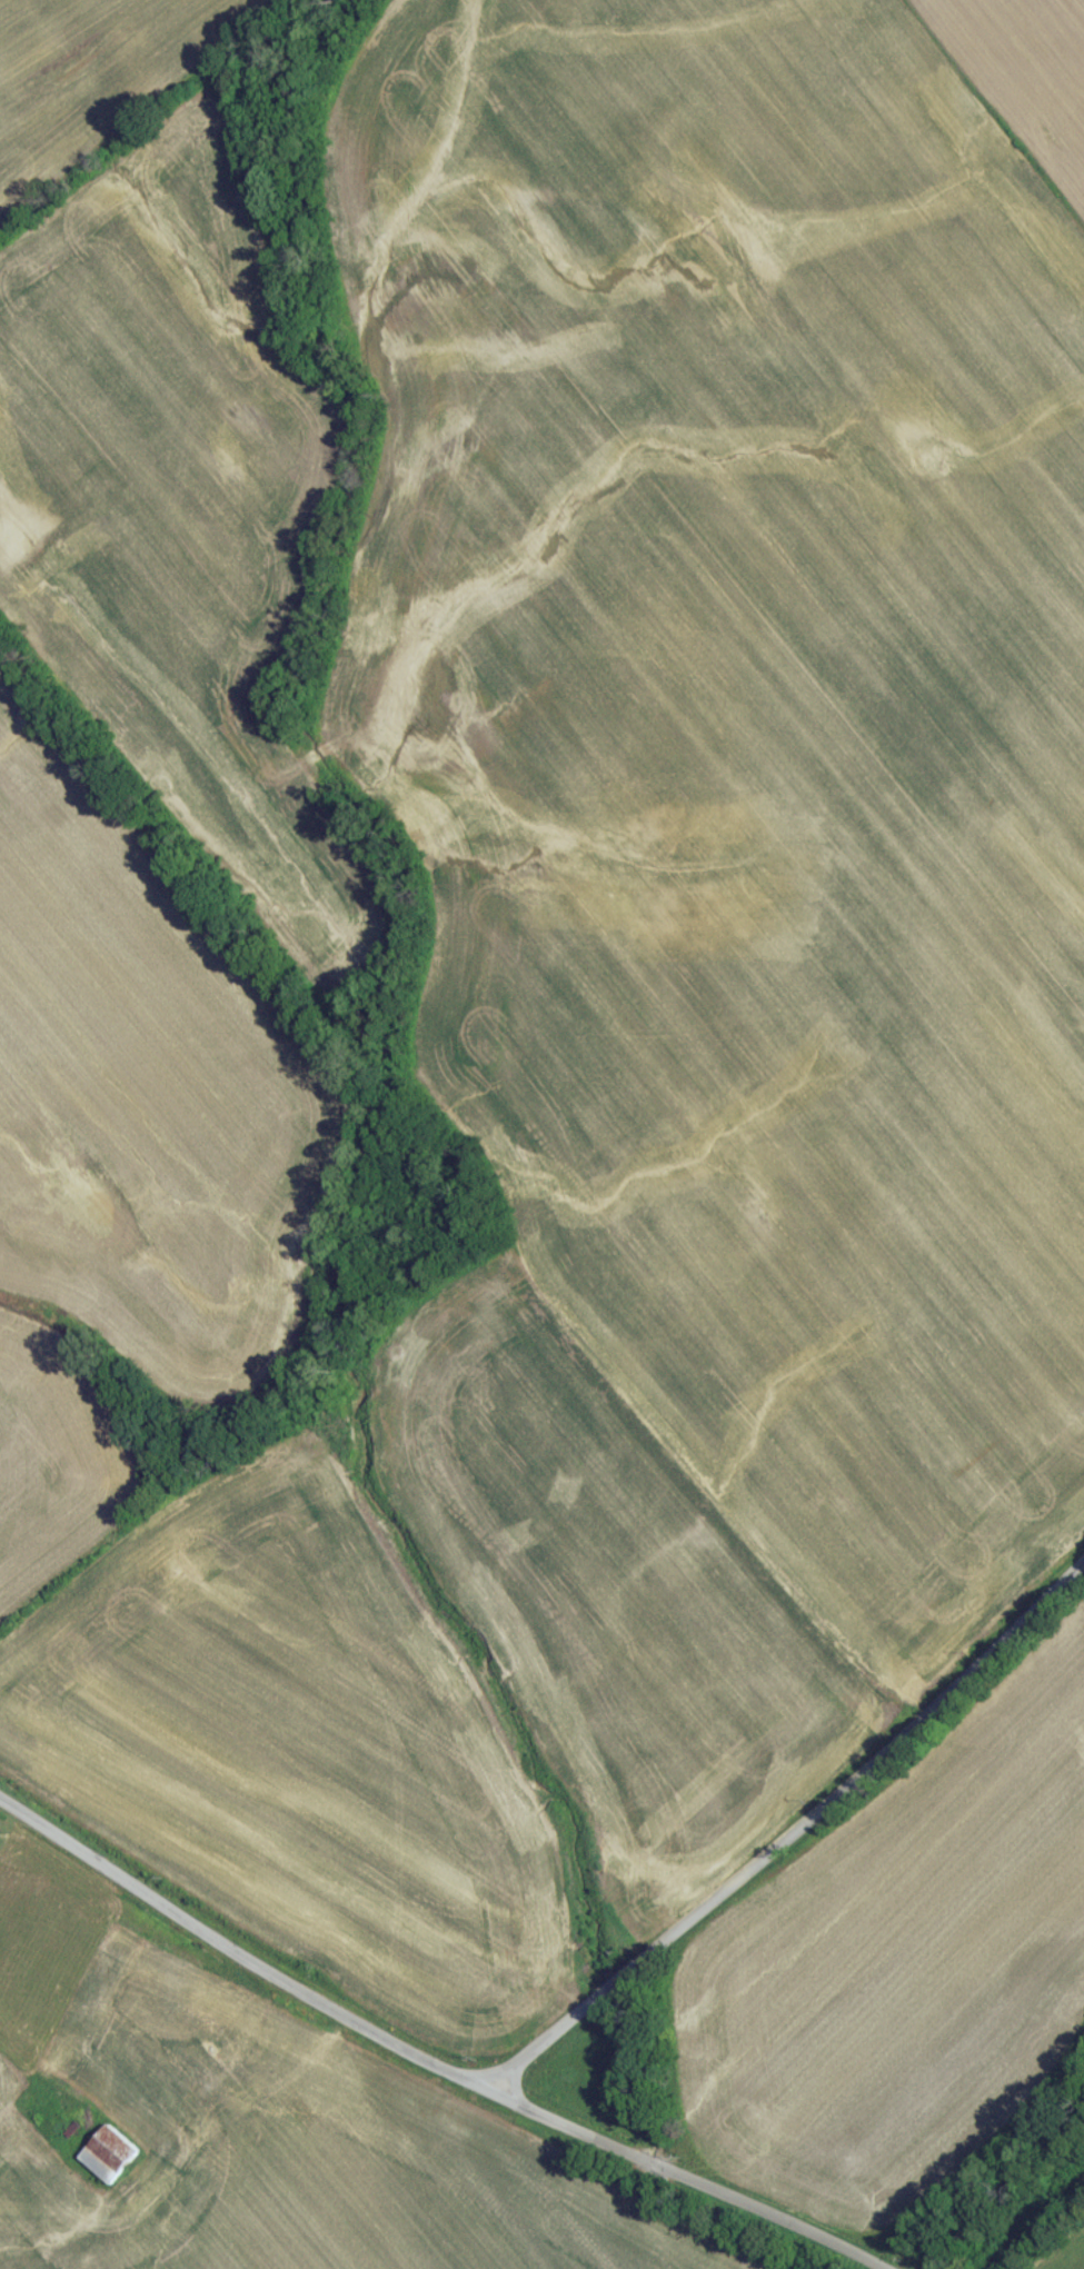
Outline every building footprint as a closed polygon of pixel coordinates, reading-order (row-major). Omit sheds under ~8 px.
[(111,2192),(141,2160),(111,2131),(80,2164),(111,2192)]
